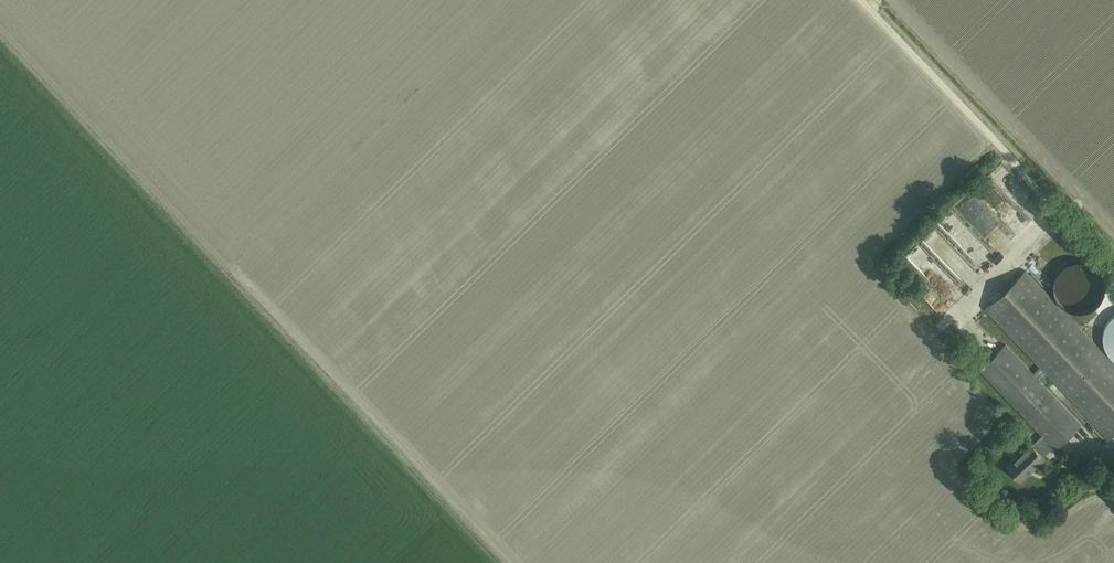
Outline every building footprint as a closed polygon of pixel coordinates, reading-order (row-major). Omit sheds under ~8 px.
[(1013,207),(1025,200),(1007,167),(971,186),(978,198),(1001,185),(1013,207)] [(972,226),(985,212),(964,192),(951,206),(972,226)] [(1029,197),(1019,206),(1030,217),(1039,208),(1029,197)] [(1092,264),(1090,263),(1088,262),(1085,262),(1083,261),(1080,261),(1077,261),(1075,261),(1072,262),(1070,263),(1067,264),(1065,265),(1063,267),(1061,269),(1059,271),(1058,273),(1056,275),(1055,278),(1054,280),(1054,283),(1054,286),(1054,288),(1054,291),(1055,294),(1056,296),(1057,298),(1058,301),(1060,303),(1062,305),(1064,307),(1066,308),(1068,309),(1071,310),(1073,311),(1076,312),(1079,312),(1081,312),(1084,312),(1086,311),(1089,310),(1092,309),(1094,307),(1096,305),(1098,303),(1100,301),(1101,299),(1103,297),(1104,294),(1104,292),(1105,289),(1105,286),(1105,284),(1104,281),(1104,278),(1103,276),(1101,274),(1100,271),(1098,269),(1096,267),(1094,266),(1092,264)] [(1042,435),(1053,447),(1055,449),(1081,424),(1040,381),(1047,374),(1109,439),(1113,434),(1113,364),(1026,270),(985,309),(1040,367),(1033,373),(1006,344),(979,369),(1042,435)] [(940,274),(935,279),(950,295),(960,286),(950,276),(946,280),(940,274)] [(1032,445),(1030,443),(1006,466),(1020,481),(1044,459),(1043,457),(1053,447),(1042,435),(1032,445)] [(1005,504),(1020,514),(1028,503),(1013,493),(1005,504)]
